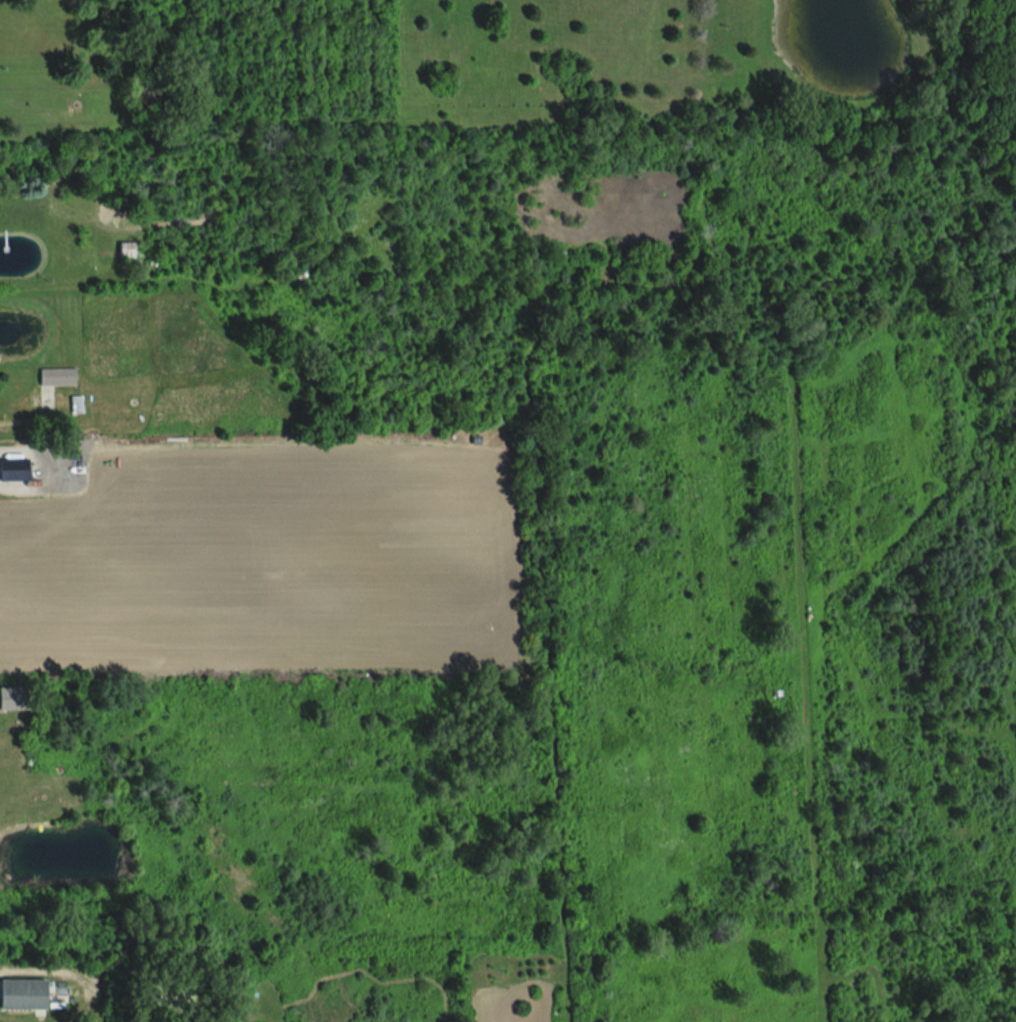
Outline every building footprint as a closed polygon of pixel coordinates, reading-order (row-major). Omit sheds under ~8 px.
[(122,257),(134,251),(130,241),(118,246),(122,257)] [(37,385),(75,385),(75,369),(37,369),(37,385)] [(70,412),(80,412),(79,396),(69,397),(70,412)] [(24,459),(0,459),(0,480),(24,480),(24,459)] [(16,692),(0,692),(0,709),(16,709),(16,692)]
